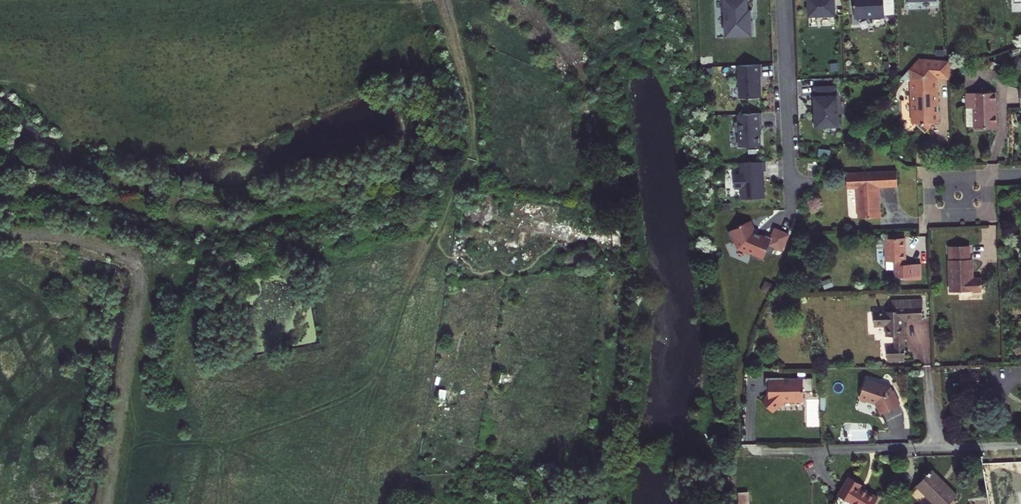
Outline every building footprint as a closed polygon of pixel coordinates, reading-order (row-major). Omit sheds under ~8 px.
[(730,32),(758,31),(757,17),(756,17),(754,17),(754,7),(751,7),(751,0),(727,0),(727,8),(730,8),(730,32)] [(838,8),(837,0),(811,0),(811,9),(825,9),(825,10),(834,10),(834,8),(838,8)] [(943,118),(942,80),(955,80),(955,62),(919,54),(901,76),(915,76),(916,118),(919,118),(929,128),(935,123),(935,118),(943,118)] [(743,62),(744,95),(765,94),(764,70),(766,70),(765,61),(743,62)] [(816,124),(840,123),(840,105),(841,105),(841,93),(839,93),(839,84),(817,85),(818,112),(816,112),(816,124)] [(1000,93),(970,94),(970,110),(978,110),(978,129),(1000,128),(1000,93)] [(743,141),(764,143),(764,126),(766,126),(766,110),(742,111),(742,118),(739,118),(739,126),(742,126),(743,141)] [(743,159),(744,171),(737,171),(737,185),(744,185),(745,195),(767,195),(767,174),(765,174),(765,171),(767,170),(766,168),(769,167),(768,158),(743,159)] [(901,168),(850,170),(850,181),(860,181),(860,214),(884,213),(883,184),(902,183),(901,168)] [(493,228),(497,190),(478,188),(476,206),(463,204),(461,224),(493,228)] [(738,237),(741,245),(755,250),(754,253),(765,258),(769,250),(774,252),(778,244),(785,247),(792,231),(779,225),(775,234),(769,232),(769,233),(767,232),(766,233),(757,229),(758,226),(754,217),(744,221),(744,222),(731,227),(735,238),(738,237)] [(620,246),(621,230),(613,230),(613,245),(620,246)] [(891,232),(891,255),(901,255),(901,272),(909,272),(909,275),(926,275),(926,258),(911,258),(910,232),(891,232)] [(971,244),(952,244),(953,289),(983,289),(983,277),(974,277),(974,257),(971,257),(971,244)] [(894,308),(876,308),(876,321),(889,321),(889,330),(898,330),(898,344),(891,344),(891,357),(908,357),(909,317),(925,317),(925,298),(894,297),(894,308)] [(768,391),(762,397),(772,406),(782,395),(803,396),(803,386),(812,386),(812,372),(790,373),(790,374),(784,374),(784,372),(765,372),(765,384),(769,384),(768,391)] [(884,395),(892,398),(896,409),(915,402),(914,400),(915,400),(910,386),(909,387),(907,383),(905,383),(899,381),(900,380),(884,372),(876,391),(877,393),(882,396),(884,395)] [(972,382),(991,382),(991,373),(972,373),(972,382)] [(953,494),(928,467),(912,481),(933,503),(942,503),(953,494)] [(842,476),(830,493),(829,494),(842,503),(865,503),(869,499),(852,487),(854,484),(842,476)]
